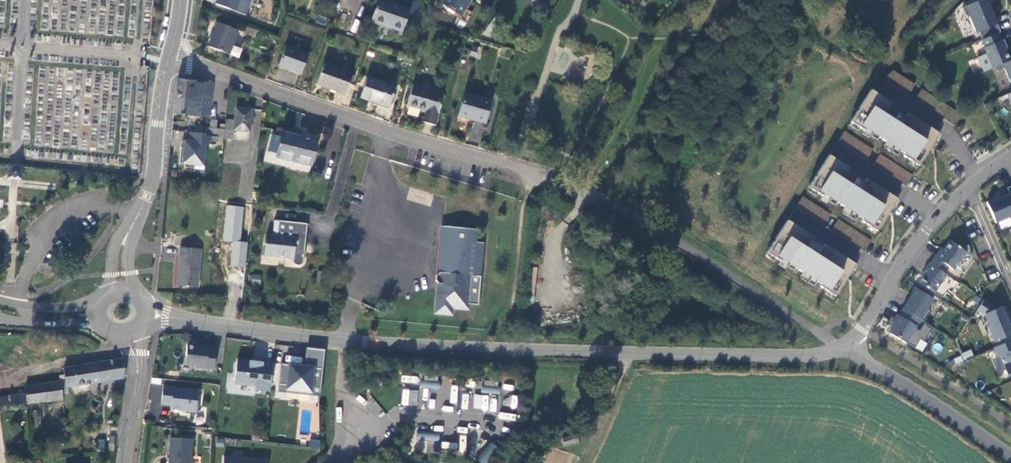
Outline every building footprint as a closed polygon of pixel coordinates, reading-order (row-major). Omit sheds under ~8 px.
[(235,11),(239,0),(217,0),(215,4),(235,11)] [(235,11),(246,15),(251,0),(239,0),(235,11)] [(274,0),(263,0),(259,16),(269,18),(274,0)] [(379,0),(372,20),(402,30),(409,11),(379,0)] [(442,4),(461,15),(470,0),(444,0),(442,4)] [(998,33),(1001,32),(994,17),(987,0),(980,0),(962,8),(965,16),(970,17),(976,33),(979,32),(982,40),(998,33)] [(412,6),(408,17),(422,13),(419,1),(411,3),(412,6)] [(353,19),(351,31),(357,33),(359,21),(353,19)] [(208,47),(238,58),(241,50),(232,47),(238,31),(217,23),(208,47)] [(257,31),(244,26),(242,31),(245,32),(244,34),(255,38),(257,31)] [(984,48),(993,68),(1002,64),(1010,61),(1005,49),(1007,48),(1006,45),(1004,40),(1001,41),(998,33),(982,40),(985,48),(984,48)] [(309,55),(286,46),(279,65),(302,73),(309,55)] [(1002,64),(1010,83),(1010,60),(1010,61),(1002,64)] [(353,73),(324,63),(317,84),(345,94),(353,73)] [(891,70),(887,78),(911,91),(915,83),(891,70)] [(396,87),(367,77),(360,98),(389,108),(396,87)] [(213,83),(177,79),(173,114),(209,118),(213,83)] [(423,122),(435,126),(444,94),(413,85),(407,106),(426,111),(423,122)] [(910,160),(919,166),(925,156),(930,149),(935,140),(939,134),(871,90),(850,122),(864,131),(865,129),(872,133),(869,137),(875,141),(878,137),(887,143),(893,147),(889,152),(896,156),(900,151),(905,154),(903,156),(910,160)] [(492,101),(465,93),(459,114),(475,119),(475,120),(485,123),(492,101)] [(236,108),(235,120),(234,130),(250,132),(252,110),(236,108)] [(233,140),(234,130),(235,120),(226,120),(225,130),(224,138),(224,139),(233,140)] [(224,138),(225,130),(206,128),(205,136),(217,137),(224,138)] [(868,138),(869,137),(872,133),(865,129),(864,131),(862,134),(868,138)] [(867,158),(873,149),(844,131),(837,143),(846,148),(847,146),(867,158)] [(206,134),(190,132),(189,142),(185,141),(184,147),(181,147),(179,163),(184,164),(184,167),(194,169),(194,165),(202,166),(205,144),(216,146),(217,137),(205,136),(206,134)] [(317,141),(282,132),(281,137),(277,154),(276,157),(311,166),(317,141)] [(277,154),(281,137),(272,135),(268,151),(277,154)] [(1001,143),(999,139),(991,144),(994,148),(1001,143)] [(939,142),(935,140),(930,149),(933,151),(939,142)] [(889,152),(893,147),(887,143),(883,148),(889,152)] [(907,184),(913,174),(880,154),(874,163),(907,184)] [(868,226),(877,231),(884,220),(888,214),(894,205),(897,199),(829,156),(808,188),(822,196),(823,194),(830,198),(827,202),(834,206),(836,202),(845,208),(851,212),(848,217),(854,222),(858,216),(863,219),(862,221),(868,226)] [(919,166),(910,160),(908,164),(916,169),(919,166)] [(15,165),(7,164),(6,179),(14,179),(22,180),(23,165),(15,165)] [(1007,188),(1010,195),(1005,197),(1000,199),(999,197),(993,199),(986,202),(995,224),(1010,217),(1010,218),(1010,186),(1007,188)] [(826,204),(827,202),(830,198),(823,194),(822,196),(820,199),(826,204)] [(826,222),(831,213),(803,197),(798,205),(826,222)] [(244,207),(226,205),(223,240),(233,241),(241,242),(244,207)] [(897,207),(894,205),(888,214),(891,216),(897,207)] [(841,213),(848,217),(851,212),(845,208),(841,213)] [(833,228),(846,233),(849,224),(837,219),(833,228)] [(826,291),(835,296),(846,279),(852,270),(854,267),(856,264),(787,221),(767,253),(780,261),(782,259),(788,263),(786,268),(792,272),(795,268),(803,273),(809,277),(806,283),(813,287),(816,281),(821,284),(820,287),(826,291)] [(307,224),(279,222),(277,237),(272,236),(266,236),(264,255),(293,258),(293,260),(293,261),(293,262),(294,264),(294,265),(296,265),(297,266),(298,266),(299,266),(301,266),(302,265),(303,264),(303,263),(304,261),(307,224)] [(438,283),(440,284),(440,290),(437,293),(435,309),(439,313),(447,314),(452,310),(452,307),(467,309),(468,304),(478,305),(484,242),(476,242),(477,229),(443,226),(439,272),(436,275),(435,280),(438,283)] [(877,231),(868,226),(866,229),(875,235),(877,231)] [(864,235),(856,241),(863,248),(870,242),(864,235)] [(241,242),(233,241),(230,265),(245,267),(248,243),(241,242)] [(935,256),(930,263),(943,272),(947,266),(954,270),(961,259),(971,257),(969,245),(959,247),(950,241),(943,251),(940,251),(939,253),(936,257),(935,256)] [(180,248),(177,286),(198,288),(201,250),(180,248)] [(786,268),(788,263),(782,259),(780,261),(778,265),(785,269),(786,268)] [(930,263),(925,270),(927,271),(925,274),(919,283),(934,293),(947,275),(943,272),(930,263)] [(855,273),(852,270),(846,279),(850,281),(855,273)] [(806,283),(809,277),(803,273),(800,279),(806,283)] [(260,284),(261,275),(251,274),(251,284),(260,284)] [(920,320),(924,322),(930,311),(927,309),(933,299),(916,289),(908,302),(907,301),(905,304),(902,309),(903,310),(920,320)] [(833,299),(835,296),(826,291),(824,294),(833,299)] [(995,307),(984,299),(977,311),(984,315),(985,315),(989,325),(987,326),(996,347),(1010,340),(1010,329),(1008,322),(1010,320),(1010,319),(1008,311),(1005,305),(996,309),(995,307)] [(920,320),(903,310),(899,316),(897,315),(895,319),(892,323),(895,324),(889,334),(906,343),(920,320)] [(994,348),(998,357),(1000,356),(1008,375),(1010,374),(1010,340),(996,347),(994,348)] [(196,364),(196,367),(215,369),(217,348),(209,347),(209,345),(201,344),(200,346),(194,345),(188,345),(186,363),(196,364)] [(964,360),(973,356),(971,349),(961,353),(964,360)] [(288,391),(300,392),(300,396),(321,398),(326,352),(307,350),(306,368),(282,366),(280,386),(288,387),(288,391)] [(123,378),(125,360),(121,360),(97,363),(100,382),(123,378)] [(255,391),(270,393),(274,361),(259,360),(258,363),(237,360),(234,385),(256,387),(255,391)] [(97,363),(64,368),(65,375),(67,387),(100,382),(97,363)] [(423,380),(422,386),(440,387),(440,381),(438,381),(439,375),(425,374),(425,380),(423,380)] [(482,385),(481,391),(498,392),(499,386),(497,386),(498,380),(484,379),(483,385),(482,385)] [(25,387),(26,394),(0,398),(0,407),(31,403),(62,400),(61,388),(60,382),(25,387)] [(451,385),(449,402),(456,403),(458,385),(451,385)] [(280,386),(279,386),(279,394),(321,398),(300,396),(300,392),(288,391),(288,387),(280,386)] [(196,401),(197,390),(163,387),(161,404),(171,405),(170,409),(186,411),(185,413),(197,414),(199,401),(196,401)] [(416,406),(418,390),(402,389),(401,404),(416,406)] [(473,410),(497,411),(497,396),(473,395),(473,410)] [(516,421),(516,414),(498,412),(498,419),(516,421)] [(460,434),(459,453),(466,454),(467,427),(457,427),(457,434),(460,434)] [(441,439),(441,432),(418,430),(418,437),(431,438),(430,444),(437,445),(438,439),(441,439)] [(562,438),(564,445),(578,442),(577,435),(562,438)] [(169,462),(191,462),(192,440),(170,438),(169,462)] [(320,439),(309,440),(310,448),(320,448),(320,439)] [(442,442),(441,450),(456,451),(457,443),(442,442)] [(499,449),(490,442),(477,459),(482,462),(488,462),(499,449)]
